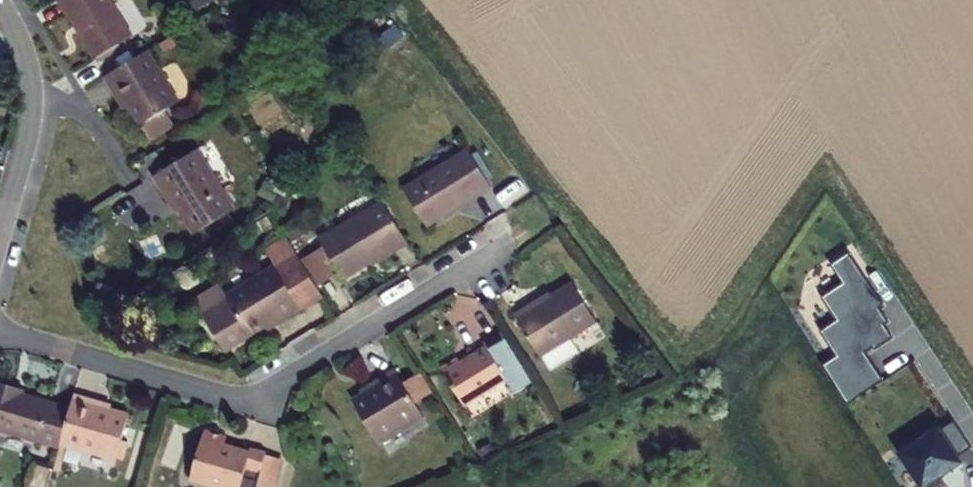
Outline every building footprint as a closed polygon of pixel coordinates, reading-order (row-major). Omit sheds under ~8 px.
[(110,40),(125,31),(110,5),(118,0),(75,0),(62,7),(71,22),(72,22),(90,52),(110,40)] [(194,8),(206,1),(205,0),(189,0),(194,8)] [(113,45),(110,40),(90,52),(93,57),(113,45)] [(123,104),(125,102),(142,130),(165,116),(182,105),(152,54),(109,80),(123,104)] [(165,116),(143,129),(150,141),(172,128),(165,116)] [(472,151),(407,190),(430,228),(495,189),(472,151)] [(197,239),(238,214),(201,154),(157,180),(175,211),(179,209),(197,239)] [(327,247),(343,274),(347,280),(397,250),(399,253),(412,245),(387,204),(324,243),(327,247)] [(275,321),(287,314),(289,318),(327,295),(322,287),(306,260),(290,235),(269,248),(278,263),(231,291),(226,283),(198,299),(229,349),(275,321)] [(343,274),(327,247),(306,260),(322,287),(343,274)] [(825,366),(848,401),(881,380),(864,352),(872,347),(874,349),(892,338),(883,324),(888,321),(880,308),(885,305),(866,275),(863,277),(849,255),(833,265),(845,283),(824,297),(839,320),(823,330),(840,356),(825,366)] [(534,305),(518,314),(543,357),(601,324),(578,284),(535,309),(534,305)] [(277,325),(289,318),(287,314),(275,321),(277,325)] [(461,360),(446,369),(468,405),(511,380),(519,394),(537,383),(508,333),(489,344),(492,348),(464,365),(461,360)] [(368,396),(356,403),(379,442),(425,415),(421,408),(407,385),(400,373),(380,384),(382,388),(368,396)] [(439,397),(425,375),(407,385),(421,408),(439,397)] [(368,396),(382,388),(380,384),(365,392),(368,396)] [(9,389),(0,387),(0,434),(55,451),(56,446),(66,412),(17,397),(8,394),(9,389)] [(132,419),(113,414),(104,411),(105,407),(71,396),(66,412),(56,446),(119,465),(132,419)] [(967,438),(949,411),(936,420),(935,418),(902,440),(927,476),(943,466),(941,463),(958,452),(954,447),(967,438)] [(222,449),(224,442),(202,435),(187,486),(190,486),(255,486),(263,460),(264,458),(247,453),(246,457),(222,449)] [(263,460),(255,486),(273,486),(280,465),(263,460)] [(35,472),(31,486),(50,486),(53,478),(35,472)]
